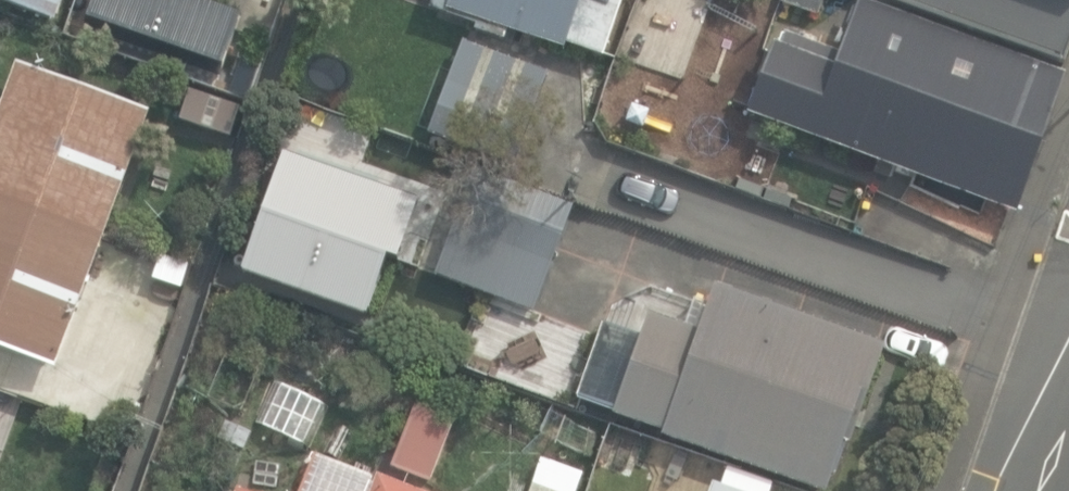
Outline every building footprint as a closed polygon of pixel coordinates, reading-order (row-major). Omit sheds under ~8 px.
[(55,21),(63,0),(0,0),(0,1),(55,21)] [(87,26),(219,74),(240,13),(204,0),(95,0),(87,26)] [(432,7),(573,52),(589,3),(610,10),(613,0),(434,0),(432,7)] [(1062,63),(1068,41),(1068,0),(889,0),(1062,63)] [(721,112),(1004,215),(1054,79),(848,4),(827,62),(772,42),(768,53),(761,51),(745,96),(730,90),(721,112)] [(547,71),(464,42),(429,141),(512,170),(547,71)] [(56,366),(150,110),(22,63),(0,121),(0,346),(56,366)] [(203,129),(229,137),(240,106),(214,97),(203,129)] [(483,269),(522,282),(538,236),(499,223),(483,269)] [(140,290),(162,298),(171,273),(150,265),(140,290)] [(714,283),(698,327),(648,310),(610,418),(818,490),(825,490),(841,445),(847,447),(884,342),(714,283)] [(515,388),(579,409),(607,324),(556,306),(549,325),(537,320),(515,388)] [(396,465),(435,481),(458,423),(419,407),(396,465)] [(381,477),(375,490),(417,490),(381,477)]
